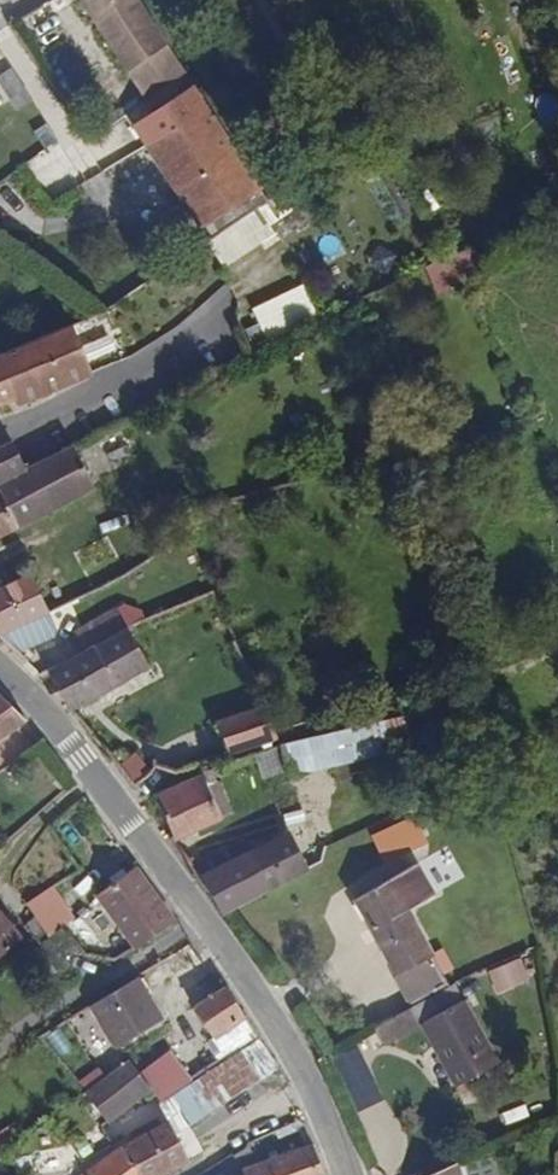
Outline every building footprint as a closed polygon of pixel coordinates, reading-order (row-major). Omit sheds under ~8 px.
[(141,0),(82,0),(150,100),(189,72),(141,0)] [(41,101),(20,70),(3,82),(0,78),(0,128),(41,101)] [(158,150),(215,112),(197,85),(140,126),(158,150)] [(264,186),(215,112),(158,150),(207,223),(264,186)] [(69,145),(58,127),(45,135),(56,152),(69,145)] [(131,363),(112,315),(103,319),(72,332),(90,380),(147,358),(145,354),(131,363)] [(90,380),(72,332),(0,362),(0,416),(13,411),(90,380)] [(19,426),(13,411),(0,416),(0,433),(19,426)] [(92,493),(74,452),(26,476),(0,488),(0,540),(92,493)] [(26,476),(14,452),(0,458),(0,488),(26,476)] [(34,577),(0,593),(0,637),(51,614),(34,577)] [(70,713),(167,656),(147,620),(126,631),(45,673),(70,713)] [(298,775),(421,747),(420,736),(475,724),(474,700),(315,737),(284,740),(298,775)] [(22,725),(0,701),(0,741),(22,725)] [(284,738),(271,709),(219,729),(229,757),(284,738)] [(220,815),(202,777),(154,797),(174,835),(220,815)] [(304,880),(289,846),(269,854),(267,853),(243,863),(239,852),(230,854),(198,867),(192,873),(223,917),(304,880)] [(179,925),(137,874),(98,902),(138,957),(179,925)] [(422,901),(410,879),(397,886),(408,908),(422,901)] [(438,962),(408,908),(397,886),(360,906),(400,983),(438,962)] [(0,898),(0,959),(29,939),(0,898)] [(453,991),(438,962),(400,983),(414,1010),(447,993),(453,991)] [(174,1014),(149,975),(105,1003),(129,1041),(174,1014)] [(262,1047),(226,991),(194,1012),(229,1069),(242,1060),(262,1047)] [(489,1075),(447,993),(414,1010),(370,1035),(379,1053),(417,1033),(450,1095),(489,1075)] [(281,1078),(266,1056),(262,1047),(242,1060),(262,1091),(281,1078)] [(195,1139),(262,1091),(242,1060),(229,1069),(192,1097),(174,1109),(195,1139)] [(192,1097),(169,1062),(138,1081),(149,1099),(161,1117),(174,1109),(192,1097)] [(149,1099),(138,1081),(126,1066),(98,1086),(123,1117),(149,1099)] [(123,1117),(98,1086),(81,1097),(104,1130),(123,1117)] [(189,1166),(171,1133),(146,1144),(122,1157),(97,1174),(172,1174),(189,1166)] [(314,1151),(261,1174),(324,1174),(314,1151)]
